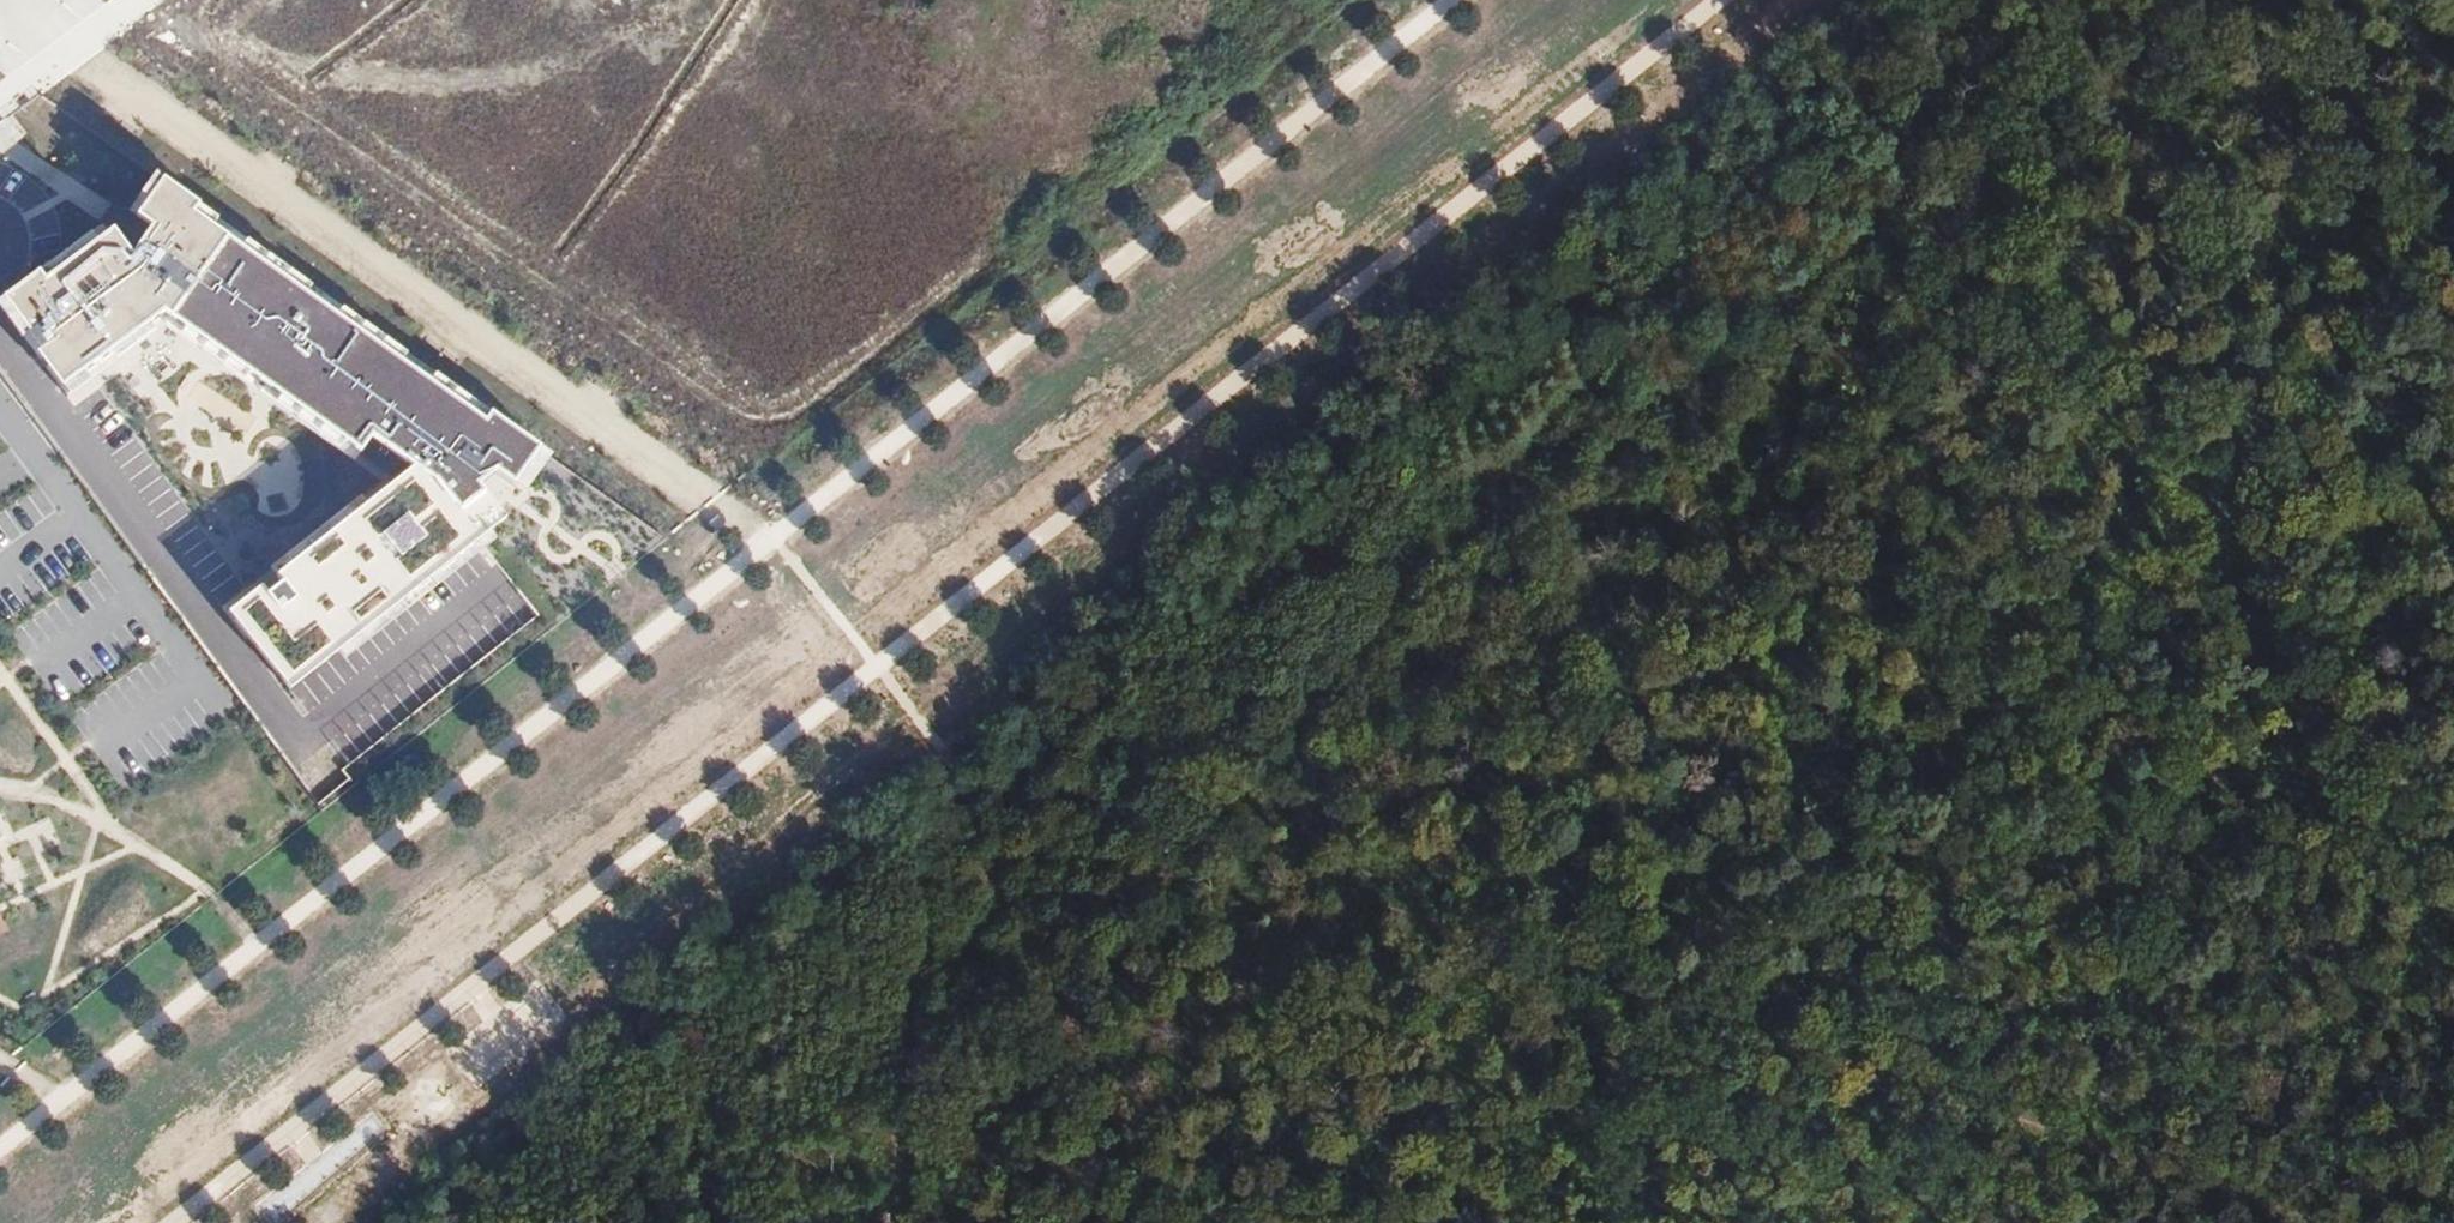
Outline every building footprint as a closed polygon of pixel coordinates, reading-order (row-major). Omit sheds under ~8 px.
[(261,107),(280,82),(268,74),(250,99),(261,107)] [(0,303),(0,310),(56,387),(158,309),(360,453),(372,433),(410,466),(228,610),(289,688),(493,541),(524,490),(552,453),(161,180),(135,217),(150,228),(128,252),(111,230),(42,280),(35,273),(0,303)] [(301,769),(324,799),(351,779),(328,748),(301,769)]
